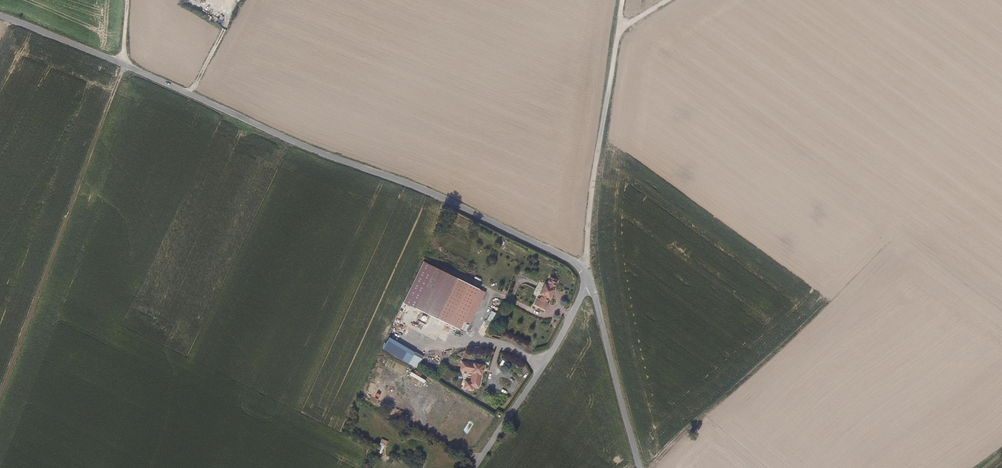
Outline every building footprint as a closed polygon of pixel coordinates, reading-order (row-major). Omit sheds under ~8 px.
[(544,282),(533,304),(546,310),(549,303),(547,302),(558,279),(550,275),(546,283),(544,282)] [(461,329),(481,289),(459,278),(439,319),(461,329)] [(490,310),(495,312),(499,303),(495,301),(490,310)] [(388,337),(382,349),(418,367),(423,358),(414,354),(415,350),(388,337)] [(473,386),(479,388),(484,364),(462,360),(459,370),(472,373),(470,380),(465,379),(463,388),(472,390),(473,386)] [(438,384),(437,387),(452,394),(453,391),(438,384)]
